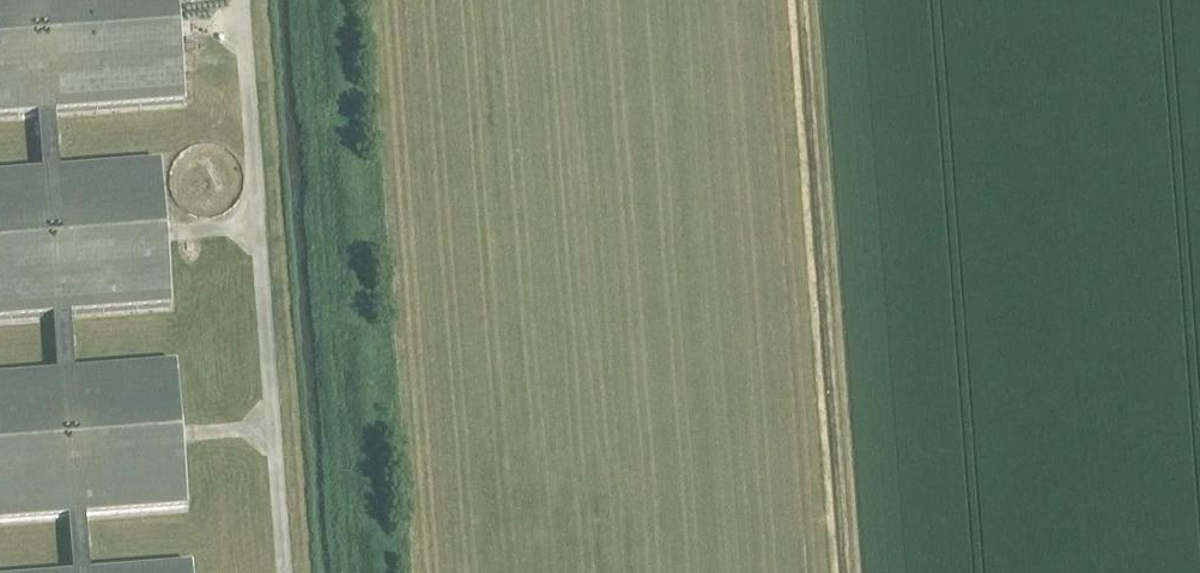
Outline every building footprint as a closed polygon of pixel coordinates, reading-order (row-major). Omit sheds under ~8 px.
[(52,316),(56,369),(0,373),(0,523),(68,518),(72,570),(35,572),(191,572),(190,561),(89,569),(85,516),(186,508),(175,360),(74,367),(69,315),(170,307),(159,158),(58,166),(54,113),(183,104),(175,0),(0,0),(0,118),(36,115),(41,168),(0,171),(0,320),(52,316)]
